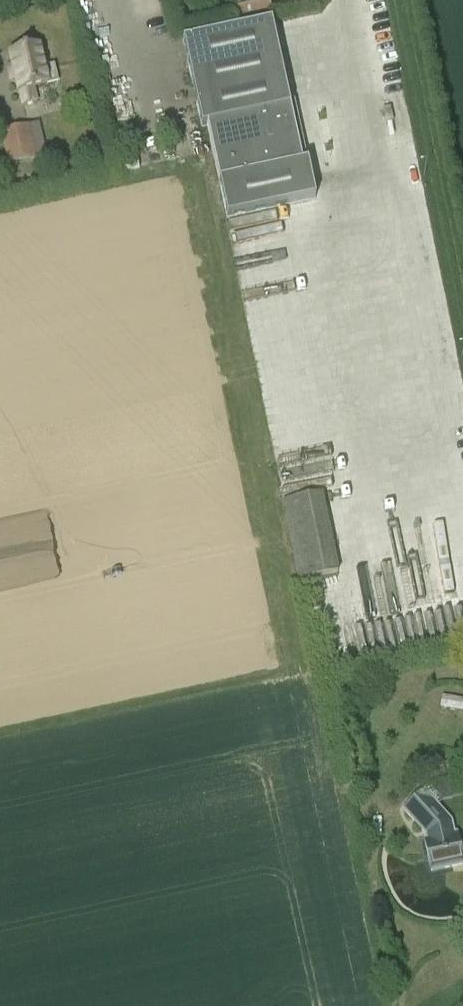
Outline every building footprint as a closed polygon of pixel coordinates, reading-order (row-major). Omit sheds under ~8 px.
[(271,14),(267,0),(241,0),(229,3),(235,24),(271,14)] [(316,200),(303,139),(294,128),(300,127),(295,102),(289,103),(272,23),(183,42),(196,103),(202,128),(207,127),(227,219),(316,200)] [(54,65),(43,68),(38,48),(9,54),(18,93),(21,107),(37,103),(34,89),(58,83),(54,65)] [(7,163),(35,156),(28,126),(0,132),(0,135),(7,163)] [(281,502),(297,581),(338,573),(322,494),(281,502)] [(462,537),(462,515),(440,516),(441,538),(462,537)] [(389,580),(364,582),(370,639),(395,636),(389,580)] [(441,709),(462,712),(462,699),(442,696),(441,709)] [(451,835),(448,823),(421,793),(405,809),(427,834),(428,840),(424,841),(430,871),(462,864),(455,834),(451,835)]
